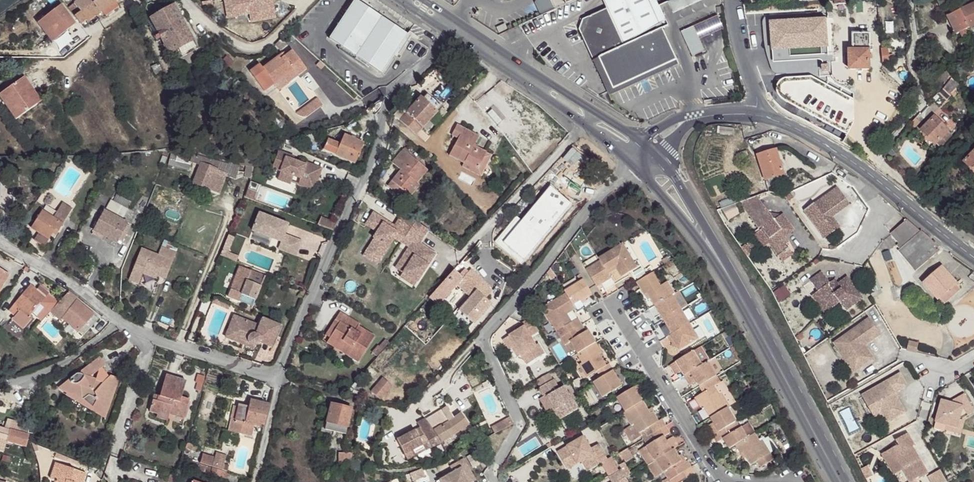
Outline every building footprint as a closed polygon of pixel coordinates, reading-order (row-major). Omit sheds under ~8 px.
[(74,17),(80,24),(86,20),(88,22),(102,11),(106,16),(118,7),(115,2),(117,0),(79,0),(74,4),(81,12),(74,17)] [(227,20),(274,13),(272,0),(224,0),(227,20)] [(355,0),(329,38),(385,75),(401,50),(410,38),(413,33),(410,31),(407,35),(361,4),(355,0)] [(535,2),(539,11),(540,13),(541,16),(576,0),(536,0),(535,2)] [(594,61),(610,96),(615,94),(613,90),(677,60),(662,29),(668,26),(666,23),(707,7),(704,0),(672,0),(659,6),(656,0),(654,0),(650,2),(649,0),(605,0),(603,1),(607,9),(583,20),(579,30),(594,61)] [(956,35),(960,33),(962,37),(967,35),(965,30),(973,26),(973,3),(947,16),(956,35)] [(37,23),(52,42),(76,24),(61,4),(37,23)] [(74,4),(68,8),(74,17),(81,12),(74,4)] [(173,8),(151,20),(164,43),(162,44),(166,51),(168,50),(169,52),(177,47),(181,55),(195,47),(173,8)] [(774,73),(831,71),(826,10),(765,16),(761,21),(765,49),(770,66),(774,73)] [(717,16),(693,27),(699,40),(724,29),(717,16)] [(704,52),(699,40),(693,27),(680,33),(692,57),(704,52)] [(870,34),(853,34),(853,52),(849,52),(849,53),(848,53),(847,55),(846,56),(846,66),(847,67),(848,68),(850,68),(850,70),(869,70),(868,52),(870,52),(870,34)] [(287,45),(281,39),(275,45),(280,51),(287,45)] [(882,63),(892,63),(891,48),(881,49),(882,63)] [(278,90),(306,70),(292,51),(284,57),(281,54),(262,68),(259,65),(249,72),(264,91),(274,84),(278,90)] [(234,63),(227,56),(222,61),(229,68),(234,63)] [(677,60),(613,90),(615,94),(679,64),(677,60)] [(162,71),(158,63),(151,67),(155,75),(162,71)] [(946,82),(950,76),(946,72),(941,76),(942,76),(946,82)] [(0,94),(0,97),(16,120),(37,105),(26,88),(30,85),(24,77),(0,94)] [(953,79),(932,101),(939,108),(950,96),(949,95),(956,87),(958,89),(960,87),(953,79)] [(41,102),(30,85),(26,88),(37,105),(41,102)] [(422,99),(436,112),(441,107),(427,93),(422,99)] [(322,106),(317,98),(313,101),(318,109),(322,106)] [(436,112),(422,99),(421,98),(407,113),(401,107),(394,115),(416,135),(423,127),(427,130),(433,124),(428,121),(436,112)] [(493,110),(483,98),(478,103),(488,115),(493,110)] [(306,117),(318,109),(313,101),(296,113),(297,115),(301,117),(303,117),(306,117)] [(949,131),(934,117),(921,131),(936,145),(936,144),(942,138),(946,142),(952,136),(948,132),(949,131)] [(916,118),(908,126),(913,130),(920,122),(916,118)] [(474,146),(479,136),(457,124),(451,135),(458,139),(449,156),(465,164),(466,162),(478,168),(481,164),(486,166),(491,156),(474,146)] [(323,150),(354,164),(363,143),(344,135),(340,145),(328,139),(323,150)] [(942,138),(936,144),(941,148),(946,142),(942,138)] [(776,149),(757,155),(765,181),(784,175),(776,149)] [(238,172),(239,172),(239,165),(231,164),(228,164),(221,162),(221,163),(194,155),(172,150),(169,164),(190,169),(191,160),(201,163),(191,190),(208,196),(210,189),(219,192),(225,174),(235,178),(238,172)] [(417,182),(427,170),(408,153),(404,150),(392,163),(401,170),(388,186),(397,194),(402,188),(406,191),(415,181),(417,182)] [(293,176),(301,179),(316,184),(321,169),(307,164),(306,165),(292,160),(288,158),(289,155),(278,151),(272,169),(281,172),(278,180),(290,184),(293,176)] [(964,163),(973,173),(973,153),(964,163)] [(239,165),(253,167),(250,156),(245,160),(240,162),(239,165)] [(480,176),(486,166),(481,164),(478,168),(466,162),(465,164),(463,167),(480,176)] [(253,167),(246,166),(244,177),(251,178),(253,167)] [(316,184),(301,179),(299,184),(314,190),(316,184)] [(402,188),(397,194),(406,201),(420,184),(417,182),(415,181),(406,191),(402,188)] [(841,211),(850,204),(838,188),(815,205),(814,204),(804,211),(820,233),(830,226),(834,232),(840,227),(832,217),(829,212),(837,206),(841,211)] [(791,193),(785,197),(788,202),(794,198),(791,193)] [(740,202),(746,210),(760,200),(757,196),(740,202)] [(93,230),(94,230),(120,245),(130,227),(126,226),(127,224),(121,221),(128,209),(111,200),(105,212),(103,211),(93,230)] [(745,211),(749,216),(763,206),(760,200),(746,210),(745,211)] [(56,213),(66,219),(72,210),(62,204),(56,213)] [(770,244),(779,256),(788,249),(785,245),(781,240),(785,237),(794,230),(782,215),(780,217),(774,221),(770,215),(763,206),(749,216),(758,228),(760,227),(762,230),(772,243),(770,244)] [(832,217),(841,211),(837,206),(829,212),(832,217)] [(34,242),(44,248),(52,234),(56,236),(66,219),(56,213),(46,207),(43,211),(43,210),(31,229),(39,234),(34,242)] [(259,213),(252,231),(281,242),(278,249),(296,256),(301,241),(284,235),(285,232),(281,231),(284,223),(259,213)] [(415,222),(402,214),(394,226),(392,230),(383,224),(385,220),(373,213),(367,222),(374,227),(373,229),(377,232),(373,238),(374,239),(367,251),(380,259),(394,238),(401,243),(415,222)] [(318,225),(333,231),(336,223),(321,217),(318,225)] [(394,226),(385,220),(383,224),(392,230),(394,226)] [(921,231),(906,220),(890,234),(899,244),(897,246),(900,250),(898,251),(916,271),(940,251),(930,239),(921,231)] [(415,222),(401,243),(409,247),(399,262),(406,267),(403,273),(417,282),(435,254),(427,249),(425,253),(420,249),(422,246),(419,244),(428,230),(415,222)] [(830,226),(820,233),(825,239),(834,232),(830,226)] [(120,245),(94,230),(92,234),(118,249),(120,245)] [(770,244),(772,243),(762,230),(755,235),(764,248),(770,244)] [(228,235),(220,256),(230,259),(232,254),(227,252),(234,237),(228,235)] [(748,256),(757,250),(751,242),(742,248),(748,256)] [(601,262),(615,285),(623,279),(622,277),(637,268),(623,244),(599,259),(601,262)] [(158,276),(166,279),(176,253),(161,247),(157,255),(141,249),(129,280),(139,284),(143,274),(144,270),(158,276)] [(788,249),(779,256),(783,262),(792,255),(788,249)] [(380,259),(367,251),(363,256),(377,265),(380,259)] [(583,264),(587,270),(601,262),(599,259),(597,255),(583,264)] [(406,267),(399,262),(395,268),(403,273),(406,267)] [(609,289),(615,285),(601,262),(587,270),(597,287),(605,283),(609,289)] [(239,267),(227,297),(252,307),(265,277),(239,267)] [(942,267),(923,283),(938,300),(940,298),(945,304),(960,290),(955,285),(957,284),(942,267)] [(9,274),(0,269),(0,290),(9,274)] [(453,271),(429,298),(438,306),(456,286),(470,298),(459,311),(474,324),(491,304),(485,299),(482,296),(489,288),(490,287),(471,269),(467,273),(462,279),(459,276),(453,271)] [(157,279),(158,276),(144,270),(143,274),(157,279)] [(464,270),(459,276),(462,279),(467,273),(464,270)] [(417,282),(403,273),(400,277),(414,286),(417,282)] [(653,273),(651,274),(659,288),(661,286),(653,273)] [(862,299),(847,278),(838,284),(835,287),(831,282),(830,283),(822,273),(811,281),(819,291),(816,294),(823,304),(835,295),(841,302),(846,310),(862,299)] [(642,298),(649,310),(672,296),(676,294),(668,282),(659,288),(651,274),(637,283),(645,296),(642,298)] [(874,292),(881,289),(876,275),(869,278),(874,292)] [(584,280),(565,292),(566,294),(573,305),(575,304),(580,301),(592,294),(584,280)] [(703,296),(694,283),(691,285),(700,298),(703,296)] [(49,293),(40,286),(36,290),(30,286),(9,311),(15,316),(12,320),(23,329),(32,318),(30,316),(49,293)] [(493,291),(489,288),(482,296),(485,299),(493,291)] [(307,291),(302,289),(299,297),(304,299),(307,291)] [(78,298),(69,291),(50,312),(60,321),(63,318),(83,336),(98,319),(85,307),(76,300),(78,298)] [(676,294),(672,296),(681,310),(688,306),(679,292),(676,294)] [(557,332),(561,338),(582,325),(578,319),(572,322),(565,312),(574,307),(573,305),(566,294),(542,309),(556,332),(557,332)] [(825,314),(841,302),(835,295),(823,304),(816,294),(812,296),(825,314)] [(672,296),(649,310),(653,316),(659,312),(661,315),(664,320),(681,310),(672,296)] [(230,304),(214,298),(212,303),(228,310),(230,304)] [(583,306),(580,301),(575,304),(578,309),(583,306)] [(690,324),(681,310),(664,320),(667,325),(669,328),(663,332),(666,338),(670,336),(689,324),(690,324)] [(335,320),(339,323),(329,338),(343,347),(340,351),(358,363),(374,337),(365,332),(362,337),(355,332),(358,327),(359,325),(340,312),(335,320)] [(234,316),(225,337),(230,339),(238,318),(234,316)] [(238,318),(230,339),(241,344),(242,340),(248,342),(249,344),(251,345),(253,346),(256,345),(257,344),(259,342),(260,340),(259,338),(260,336),(274,342),(280,326),(261,318),(257,326),(238,318)] [(539,331),(531,319),(522,324),(524,327),(517,332),(509,336),(521,355),(524,353),(530,363),(544,354),(538,344),(536,345),(530,336),(539,331)] [(872,341),(880,335),(869,319),(834,344),(846,361),(856,355),(864,365),(873,359),(864,346),(862,343),(870,338),(872,341)] [(339,323),(335,320),(325,336),(329,338),(339,323)] [(689,324),(670,336),(679,351),(698,339),(689,324)] [(571,342),(578,354),(596,343),(588,331),(586,332),(582,325),(561,338),(560,339),(565,346),(571,342)] [(365,332),(358,327),(355,332),(362,337),(365,332)] [(260,340),(259,342),(271,347),(274,342),(260,336),(259,338),(260,340)] [(521,355),(509,336),(503,340),(509,350),(512,348),(518,358),(521,355)] [(343,347),(329,338),(327,343),(340,351),(343,347)] [(242,340),(241,344),(254,349),(256,345),(253,346),(251,345),(249,344),(248,342),(242,340)] [(918,344),(909,341),(907,351),(916,353),(918,344)] [(597,372),(601,378),(613,371),(609,364),(606,366),(599,354),(602,353),(596,343),(578,354),(577,354),(583,363),(580,364),(588,377),(597,372)] [(693,352),(670,366),(674,372),(680,368),(682,371),(685,376),(702,366),(693,352)] [(524,353),(521,355),(527,365),(530,363),(524,353)] [(854,372),(864,365),(856,355),(846,361),(854,372)] [(102,368),(106,365),(99,357),(81,371),(80,374),(78,374),(75,375),(60,387),(60,389),(60,390),(63,392),(69,393),(78,398),(86,391),(93,396),(88,404),(104,417),(118,377),(111,375),(109,377),(104,382),(96,379),(93,378),(94,374),(99,371),(102,368)] [(708,362),(702,366),(685,376),(688,382),(695,379),(699,387),(704,384),(716,376),(708,362)] [(96,379),(104,382),(109,377),(102,368),(99,371),(96,379)] [(622,386),(613,371),(601,378),(594,383),(603,398),(622,386)] [(548,374),(538,380),(542,387),(552,381),(548,374)] [(907,386),(900,374),(861,396),(872,414),(880,409),(882,413),(890,408),(896,419),(906,414),(897,398),(894,393),(897,391),(907,386)] [(203,384),(205,377),(198,375),(196,382),(197,383),(203,384)] [(185,381),(166,376),(160,396),(159,396),(157,401),(153,400),(149,411),(157,414),(158,411),(169,414),(183,418),(188,399),(181,397),(185,381)] [(720,382),(716,376),(704,384),(708,390),(703,393),(695,398),(700,408),(703,406),(710,418),(728,408),(729,407),(722,394),(719,396),(714,386),(720,382)] [(391,386),(382,378),(372,392),(380,399),(391,386)] [(554,380),(542,387),(540,388),(546,398),(548,397),(556,411),(560,408),(565,417),(577,410),(564,387),(559,390),(554,380)] [(722,394),(729,407),(734,403),(721,382),(720,382),(714,386),(719,396),(722,394)] [(617,398),(625,412),(642,402),(639,397),(638,394),(644,390),(640,384),(617,398)] [(704,384),(699,387),(703,393),(708,390),(704,384)] [(14,403),(21,391),(14,388),(13,391),(10,389),(4,398),(14,403)] [(69,393),(63,392),(104,417),(88,404),(93,396),(86,391),(78,398),(69,393)] [(941,401),(935,422),(946,425),(957,428),(959,420),(965,417),(973,412),(964,394),(949,403),(941,401)] [(546,398),(545,397),(540,399),(549,415),(554,412),(559,421),(565,417),(560,408),(556,411),(548,397),(546,398)] [(254,425),(264,427),(269,405),(250,401),(248,409),(242,408),(242,410),(238,409),(235,420),(231,419),(228,431),(251,437),(254,425)] [(642,436),(644,439),(665,427),(666,426),(662,420),(658,422),(652,413),(650,414),(648,410),(642,402),(625,412),(624,413),(631,426),(624,430),(631,442),(642,436)] [(331,404),(325,430),(345,435),(351,409),(331,404)] [(234,406),(231,419),(235,420),(238,409),(242,410),(242,408),(234,406)] [(433,431),(441,443),(468,425),(460,413),(453,418),(447,407),(426,420),(433,431)] [(728,408),(710,418),(714,423),(715,426),(709,430),(713,436),(736,422),(728,408)] [(890,408),(882,413),(888,424),(896,419),(890,408)] [(880,409),(872,414),(874,418),(882,413),(880,409)] [(169,414),(158,411),(157,414),(156,417),(167,421),(169,414)] [(959,420),(957,428),(946,425),(945,430),(960,434),(965,417),(959,420)] [(495,434),(513,424),(510,418),(491,428),(495,434)] [(425,451),(441,443),(433,431),(426,420),(425,419),(417,423),(421,430),(416,433),(415,431),(397,440),(404,455),(422,445),(425,451)] [(5,430),(6,426),(7,426),(8,424),(0,422),(0,429),(5,430)] [(729,449),(736,445),(754,434),(755,433),(749,423),(740,429),(736,422),(713,436),(717,442),(723,439),(729,449)] [(34,428),(29,427),(29,429),(16,425),(8,423),(8,424),(7,426),(6,426),(5,430),(0,429),(0,451),(3,452),(4,447),(9,449),(10,444),(26,448),(29,436),(32,437),(34,428)] [(665,427),(644,439),(648,446),(640,450),(649,464),(674,449),(678,446),(674,440),(668,444),(664,436),(669,433),(665,427)] [(754,434),(736,445),(742,455),(744,453),(751,465),(757,461),(761,467),(774,460),(770,454),(777,449),(769,436),(765,439),(763,437),(758,440),(754,434)] [(895,441),(898,446),(882,455),(888,466),(897,461),(909,481),(910,481),(911,481),(916,481),(915,479),(919,477),(920,479),(928,474),(912,447),(914,446),(907,434),(895,441)] [(602,463),(609,476),(618,471),(611,458),(607,460),(598,444),(591,449),(587,443),(585,444),(581,439),(557,453),(565,465),(575,460),(577,464),(582,462),(585,459),(591,470),(602,463)] [(187,443),(185,448),(196,452),(197,446),(187,443)] [(422,445),(404,455),(407,460),(425,451),(422,445)] [(665,472),(682,462),(679,457),(674,449),(649,464),(647,465),(655,478),(665,472)] [(215,458),(212,467),(222,470),(224,465),(226,456),(216,453),(215,458)] [(354,453),(338,453),(338,464),(357,464),(354,453)] [(203,454),(200,463),(205,465),(212,467),(215,458),(203,454)] [(666,474),(685,462),(681,455),(679,457),(682,462),(665,472),(666,474)] [(469,481),(473,481),(475,481),(463,459),(457,463),(460,468),(461,468),(469,481)] [(585,459),(582,462),(588,472),(591,470),(585,459)] [(575,460),(565,465),(568,470),(577,464),(575,460)] [(200,463),(191,461),(190,466),(204,470),(205,465),(200,463)] [(670,480),(691,467),(687,461),(685,462),(666,474),(670,480)] [(897,461),(888,466),(893,474),(901,469),(897,461)] [(50,479),(55,481),(83,481),(86,473),(56,463),(50,479)] [(461,468),(460,468),(457,463),(450,467),(453,472),(439,480),(440,481),(469,481),(461,468)] [(212,467),(205,465),(204,470),(226,477),(228,472),(227,472),(222,470),(212,467)] [(691,467),(670,480),(668,481),(682,481),(695,474),(691,467)] [(410,474),(413,481),(425,477),(422,469),(410,474)] [(621,469),(618,471),(609,476),(608,476),(612,481),(629,481),(621,469)] [(947,481),(940,470),(928,477),(931,481),(947,481)]
